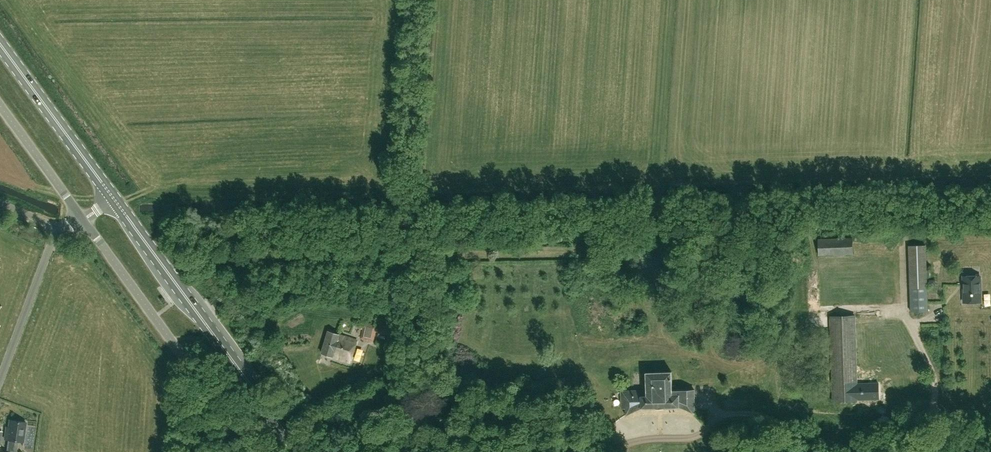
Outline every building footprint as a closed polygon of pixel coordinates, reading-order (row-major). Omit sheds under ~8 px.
[(853,254),(853,240),(818,241),(819,255),(853,254)] [(910,312),(928,311),(927,270),(926,245),(909,245),(910,270),(909,270),(910,312)] [(880,274),(819,276),(820,318),(829,318),(832,402),(859,401),(858,400),(931,397),(930,380),(859,383),(858,382),(855,317),(881,316),(880,274)] [(965,303),(982,303),(981,277),(964,277),(965,303)] [(376,326),(365,324),(362,338),(373,340),(376,326)] [(329,331),(322,353),(351,363),(357,340),(329,331)] [(646,390),(621,390),(625,417),(633,412),(640,408),(679,407),(684,409),(690,412),(695,414),(695,389),(672,389),(672,371),(646,372),(646,390)] [(18,441),(23,442),(26,422),(10,420),(7,439),(8,440),(7,451),(16,451),(18,441)]
